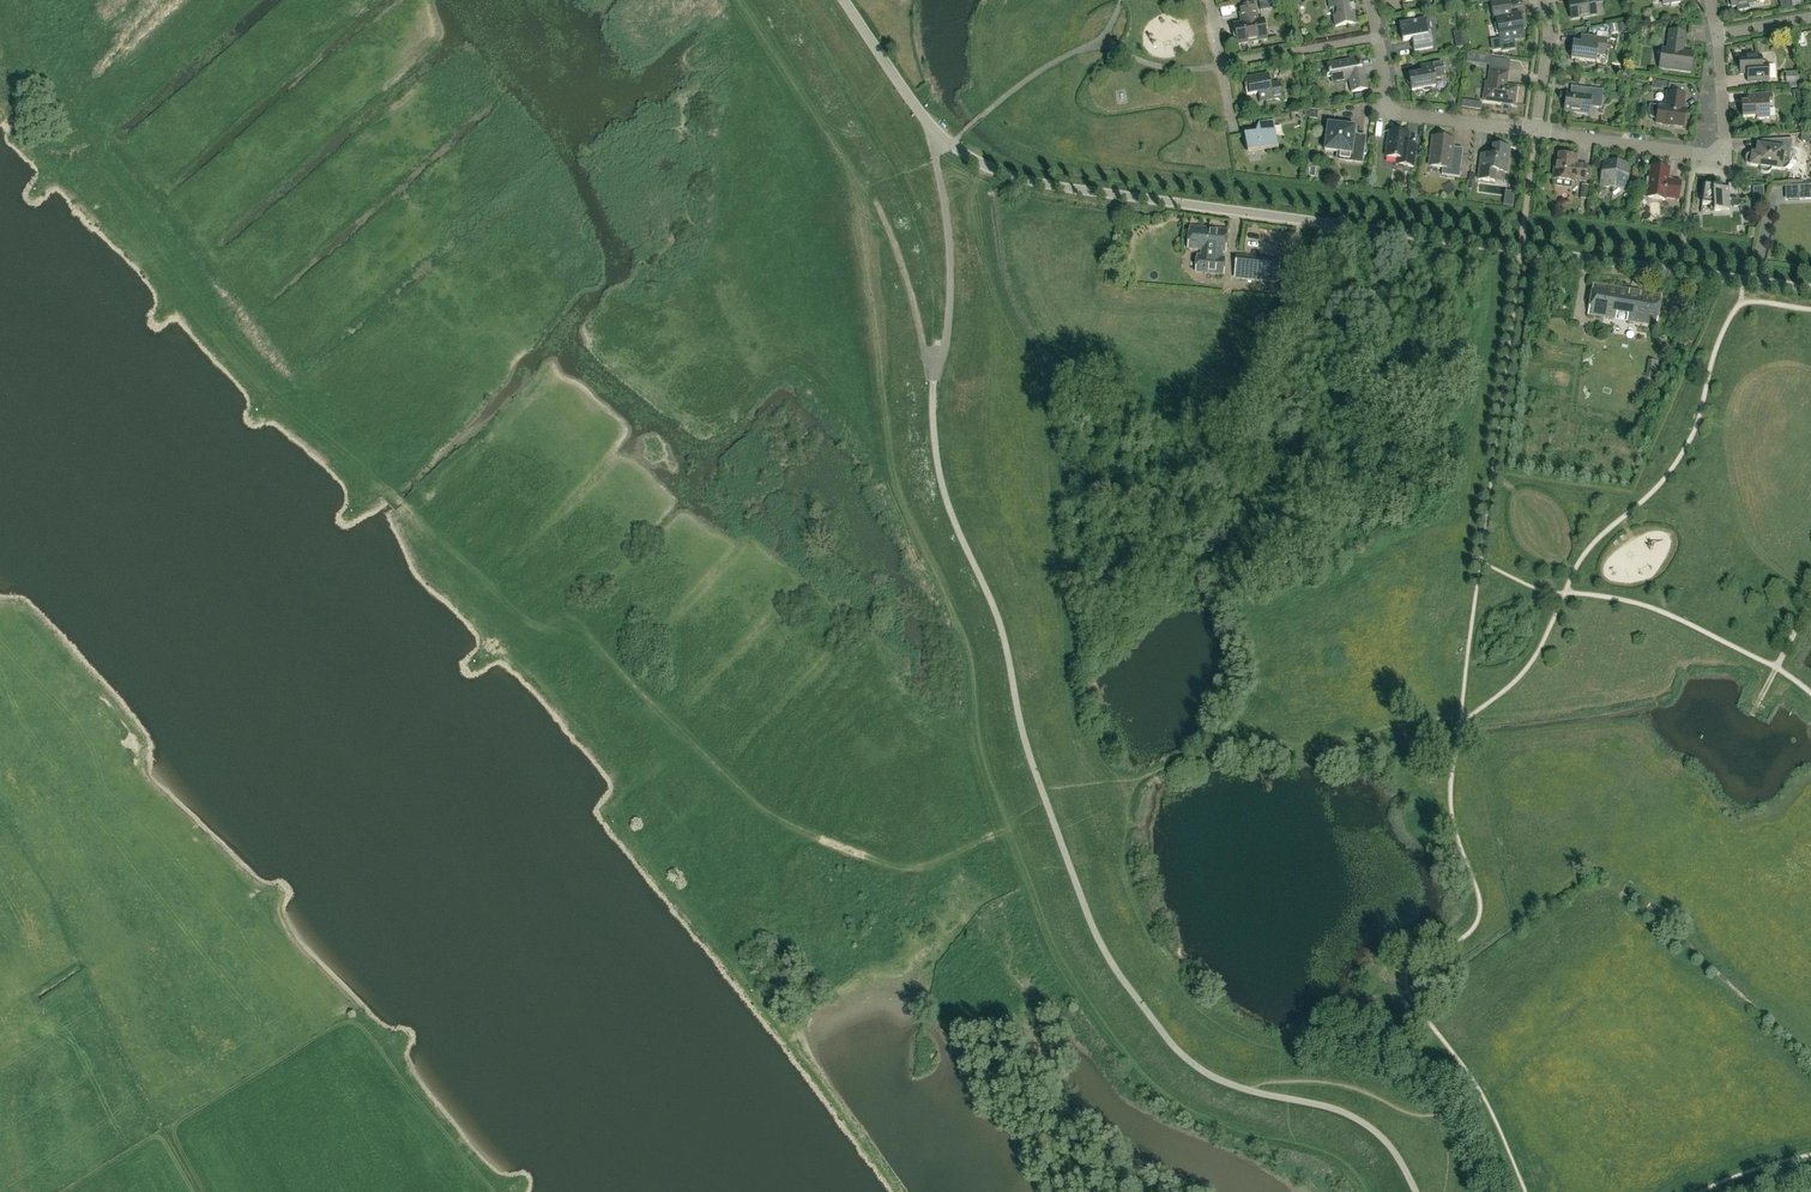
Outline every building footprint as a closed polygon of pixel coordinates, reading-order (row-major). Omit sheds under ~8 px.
[(1259,1),(1261,11),(1272,9),(1271,0),(1266,0),(1259,1)] [(1351,0),(1328,0),(1330,9),(1332,9),(1335,27),(1356,23),(1351,0)] [(1593,0),(1577,0),(1568,2),(1572,20),(1596,15),(1593,0)] [(1728,6),(1731,6),(1731,7),(1737,6),(1737,11),(1749,9),(1748,4),(1756,3),(1756,2),(1758,1),(1759,0),(1727,0),(1728,6)] [(1526,28),(1524,17),(1520,18),(1519,13),(1510,15),(1508,1),(1491,4),(1493,18),(1496,17),(1500,42),(1524,38),(1522,29),(1526,28)] [(1267,39),(1263,20),(1258,21),(1255,5),(1239,8),(1242,24),(1234,25),(1235,30),(1234,30),(1233,32),(1234,38),(1236,40),(1237,40),(1238,44),(1267,39)] [(1433,48),(1430,36),(1427,36),(1424,21),(1400,25),(1403,42),(1412,40),(1414,51),(1433,48)] [(1628,32),(1627,23),(1618,24),(1619,34),(1628,32)] [(1614,24),(1605,27),(1608,38),(1617,35),(1614,24)] [(1683,52),(1685,33),(1670,31),(1667,50),(1662,49),(1659,68),(1690,72),(1693,53),(1683,52)] [(1605,55),(1607,39),(1586,37),(1585,43),(1583,45),(1573,43),(1571,59),(1595,62),(1596,54),(1605,55)] [(1475,64),(1476,56),(1468,55),(1467,63),(1475,64)] [(1769,81),(1768,65),(1768,63),(1767,61),(1765,60),(1763,59),(1761,59),(1761,56),(1739,57),(1740,75),(1747,74),(1748,82),(1769,81)] [(1363,76),(1360,59),(1327,65),(1329,75),(1330,75),(1332,82),(1349,79),(1352,93),(1367,90),(1365,76),(1363,76)] [(1436,87),(1434,78),(1444,77),(1442,62),(1421,66),(1422,73),(1409,76),(1409,77),(1407,80),(1407,84),(1411,86),(1412,91),(1422,89),(1426,92),(1429,91),(1431,88),(1436,87)] [(1514,105),(1517,87),(1506,86),(1508,73),(1490,70),(1488,83),(1486,83),(1484,101),(1514,105)] [(1797,71),(1785,72),(1786,83),(1788,83),(1789,88),(1804,87),(1804,75),(1798,76),(1797,71)] [(1282,98),(1280,83),(1270,85),(1268,76),(1244,80),(1247,96),(1259,93),(1260,102),(1282,98)] [(1601,108),(1603,90),(1590,89),(1576,87),(1575,95),(1567,94),(1564,111),(1588,114),(1589,107),(1601,108)] [(1683,127),(1686,109),(1683,109),(1685,95),(1667,92),(1666,107),(1658,106),(1650,105),(1649,111),(1649,112),(1649,114),(1650,115),(1651,116),(1652,117),(1654,118),(1655,118),(1657,119),(1656,123),(1683,127)] [(1769,119),(1768,103),(1772,103),(1772,94),(1755,95),(1755,102),(1742,103),(1743,118),(1756,117),(1757,120),(1769,119)] [(1311,109),(1310,118),(1317,119),(1319,111),(1311,109)] [(1278,148),(1273,121),(1259,123),(1260,132),(1244,135),(1245,143),(1247,143),(1249,153),(1278,148)] [(1362,163),(1365,137),(1354,135),(1355,127),(1328,124),(1324,151),(1338,152),(1337,160),(1362,163)] [(1413,167),(1416,146),(1407,145),(1409,134),(1389,132),(1386,157),(1397,159),(1397,165),(1413,167)] [(1459,177),(1462,154),(1452,153),(1454,140),(1433,138),(1429,166),(1443,168),(1442,175),(1459,177)] [(1789,164),(1792,139),(1771,140),(1770,147),(1757,145),(1757,148),(1755,149),(1753,152),(1752,154),(1751,154),(1750,154),(1749,154),(1748,154),(1747,155),(1746,156),(1746,157),(1745,157),(1745,158),(1745,159),(1745,161),(1745,162),(1746,163),(1747,164),(1748,165),(1749,165),(1750,166),(1759,167),(1759,168),(1760,169),(1760,170),(1761,171),(1762,172),(1762,173),(1764,173),(1764,174),(1766,174),(1767,174),(1768,173),(1769,173),(1770,172),(1771,171),(1771,170),(1772,169),(1782,170),(1783,170),(1785,170),(1786,169),(1787,168),(1787,167),(1788,167),(1788,166),(1789,165),(1789,164)] [(1507,173),(1510,148),(1502,147),(1502,146),(1500,143),(1496,142),(1493,144),(1492,156),(1481,155),(1478,180),(1495,182),(1496,172),(1507,173)] [(1585,181),(1587,166),(1576,164),(1577,157),(1559,154),(1558,161),(1555,161),(1553,179),(1574,182),(1574,180),(1585,181)] [(1626,189),(1630,163),(1604,160),(1600,186),(1626,189)] [(1678,199),(1681,182),(1672,181),(1668,179),(1669,169),(1651,166),(1650,179),(1647,179),(1647,185),(1649,186),(1647,197),(1665,200),(1665,198),(1678,199)] [(1739,207),(1739,199),(1729,198),(1729,196),(1739,196),(1738,183),(1728,183),(1728,189),(1722,189),(1721,186),(1715,187),(1704,185),(1701,212),(1702,212),(1703,204),(1713,206),(1714,211),(1730,210),(1729,207),(1739,207)] [(1582,184),(1580,194),(1587,195),(1588,185),(1582,184)] [(1799,187),(1800,201),(1810,201),(1810,186),(1799,187)] [(1763,187),(1753,187),(1754,206),(1764,205),(1763,187)] [(1792,214),(1801,211),(1798,204),(1789,208),(1792,214)] [(1226,252),(1228,230),(1189,227),(1187,249),(1201,250),(1201,256),(1197,255),(1195,272),(1224,275),(1225,258),(1221,258),(1222,252),(1226,252)] [(1277,282),(1279,261),(1237,257),(1235,278),(1277,282)] [(1656,325),(1661,296),(1593,285),(1589,314),(1615,319),(1616,312),(1628,314),(1627,321),(1656,325)] [(1648,369),(1646,376),(1655,378),(1657,370),(1648,369)]
